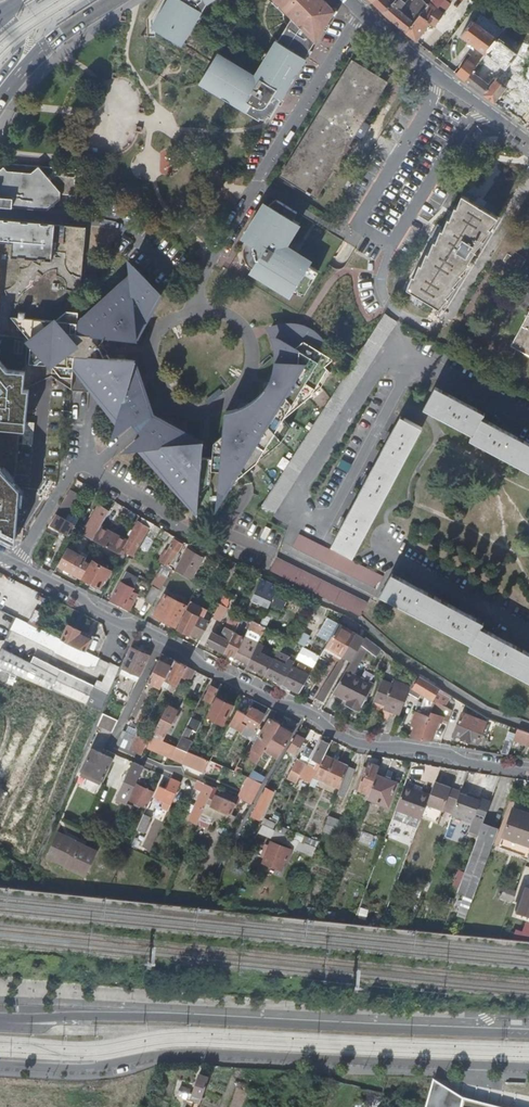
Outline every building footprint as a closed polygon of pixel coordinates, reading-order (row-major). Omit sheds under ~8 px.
[(170,3),(168,0),(167,0),(154,19),(153,21),(153,23),(153,24),(153,26),(154,27),(155,29),(157,30),(181,45),(205,4),(211,0),(175,0),(170,3)] [(198,84),(258,121),(259,118),(264,121),(267,117),(270,118),(336,11),(324,0),(275,0),(290,16),(275,42),(273,40),(254,72),(250,73),(216,53),(198,84)] [(385,13),(395,0),(371,0),(385,13)] [(407,33),(423,12),(424,12),(433,0),(416,0),(405,14),(400,10),(408,0),(395,0),(385,13),(407,33)] [(417,41),(431,24),(436,28),(453,5),(452,4),(454,1),(455,0),(433,0),(424,12),(423,12),(407,33),(417,41)] [(477,22),(498,38),(503,31),(482,15),(477,22)] [(498,38),(477,22),(474,20),(462,35),(486,54),(498,38)] [(528,130),(528,113),(503,93),(516,76),(515,75),(526,60),(498,38),(486,54),(482,60),(489,65),(493,59),(505,68),(497,79),(495,78),(492,82),(486,82),(473,72),(466,81),(528,130)] [(458,74),(466,81),(473,72),(481,61),(472,55),(458,74)] [(352,63),(289,166),(320,192),(334,169),(339,171),(351,149),(347,147),(386,83),(352,63)] [(478,140),(492,151),(492,150),(479,139),(478,140)] [(37,210),(46,211),(55,203),(60,199),(60,195),(73,196),(74,189),(75,172),(75,170),(27,165),(8,163),(7,164),(0,170),(0,206),(37,210)] [(320,192),(289,166),(282,177),(316,197),(320,192)] [(437,311),(465,264),(465,265),(473,253),(472,252),(493,218),(460,197),(405,291),(437,311)] [(257,217),(245,236),(247,238),(244,242),(258,251),(260,255),(251,269),(279,286),(279,285),(292,294),(295,295),(299,296),(303,297),(318,274),(282,251),(299,225),(293,221),(297,214),(276,200),(273,202),(271,204),(269,206),(267,209),(265,212),(263,214),(262,213),(259,219),(257,217)] [(124,427),(150,405),(147,400),(144,395),(142,391),(141,387),(137,388),(135,384),(135,381),(138,379),(137,375),(136,370),(136,365),(135,360),(110,358),(107,354),(106,355),(101,348),(103,346),(102,343),(108,338),(109,339),(112,336),(137,338),(139,331),(141,327),(144,320),(142,319),(141,317),(142,314),(144,312),(146,312),(148,313),(152,307),(154,303),(157,300),(161,296),(139,270),(82,319),(78,319),(86,228),(0,221),(0,529),(11,531),(20,442),(31,444),(33,442),(35,421),(22,420),(24,387),(26,369),(52,372),(51,374),(72,388),(72,390),(89,391),(89,389),(93,389),(124,427)] [(513,340),(527,347),(528,344),(528,310),(513,340)] [(270,520),(396,323),(383,315),(257,512),(270,520)] [(233,484),(303,372),(320,342),(319,340),(316,337),(313,335),(310,332),(307,330),(304,329),(301,328),(297,327),(294,326),(290,326),(287,326),(283,326),(280,327),(276,328),(273,330),(269,332),(271,337),(272,341),(273,346),(274,353),(274,357),(274,361),(274,365),(273,370),(272,374),(270,379),(268,383),(270,388),(266,391),(263,390),(261,393),(258,396),(255,398),(252,401),(248,403),(245,405),(245,409),(242,412),(239,411),(237,409),(235,409),(232,410),(229,411),(225,411),(223,435),(213,443),(211,458),(210,471),(219,472),(218,508),(233,484)] [(289,427),(283,419),(320,388),(329,373),(324,367),(334,359),(320,342),(303,372),(233,484),(280,442),(289,427)] [(24,387),(51,374),(52,372),(26,369),(24,387)] [(473,435),(470,439),(528,471),(528,443),(482,418),(485,413),(436,387),(424,409),(473,435)] [(154,413),(150,405),(124,427),(131,436),(134,440),(160,418),(155,414),(154,413)] [(401,416),(332,545),(353,556),(422,427),(401,416)] [(160,418),(134,440),(195,513),(197,494),(209,484),(210,471),(211,458),(201,457),(202,442),(197,440),(193,439),(190,438),(184,435),(182,437),(180,437),(177,435),(176,434),(177,430),(170,426),(166,423),(162,419),(160,418)] [(123,505),(116,500),(105,519),(110,522),(113,516),(116,518),(123,505)] [(76,524),(57,512),(51,523),(70,534),(76,524)] [(93,538),(104,518),(95,513),(84,532),(93,538)] [(154,523),(143,516),(140,521),(139,520),(123,548),(133,554),(149,526),(152,527),(154,523)] [(292,548),(366,581),(372,568),(298,535),(292,548)] [(171,546),(178,550),(183,542),(175,538),(171,546)] [(165,562),(169,565),(178,550),(171,546),(168,551),(163,560),(162,560),(165,562)] [(86,557),(68,547),(59,563),(82,577),(90,563),(85,560),(86,557)] [(160,559),(163,560),(168,551),(165,549),(160,559)] [(195,553),(193,556),(187,553),(181,562),(187,566),(183,572),(191,577),(202,557),(195,553)] [(276,559),(269,572),(362,614),(368,600),(276,559)] [(108,576),(111,570),(94,560),(84,577),(100,587),(107,575),(108,576)] [(173,568),(173,567),(169,565),(165,562),(158,575),(156,574),(151,583),(153,584),(161,588),(168,576),(173,568)] [(484,622),(392,573),(381,595),(472,644),(470,648),(528,680),(528,652),(481,627),(484,622)] [(171,591),(176,581),(169,577),(164,586),(171,591)] [(251,602),(281,613),(285,600),(274,596),(278,585),(260,578),(251,602)] [(121,580),(110,599),(125,606),(125,605),(131,609),(135,600),(129,597),(134,587),(121,580)] [(162,589),(161,588),(153,584),(146,598),(155,603),(162,589)] [(187,605),(167,595),(156,615),(177,625),(187,605)] [(221,620),(228,607),(220,603),(213,616),(221,620)] [(203,636),(211,621),(188,610),(179,628),(190,633),(191,630),(203,636)] [(261,624),(265,615),(257,611),(253,620),(261,624)] [(17,616),(10,631),(55,652),(62,638),(38,627),(17,616)] [(267,627),(261,624),(253,620),(246,635),(249,637),(251,635),(255,628),(264,632),(267,627)] [(356,633),(340,623),(337,627),(338,628),(330,643),(329,642),(327,646),(343,655),(356,633)] [(85,649),(90,638),(86,636),(87,633),(69,624),(62,638),(85,649)] [(235,631),(236,630),(227,626),(222,636),(213,631),(207,642),(225,651),(235,631)] [(245,636),(235,631),(225,651),(235,656),(245,636)] [(365,638),(356,633),(343,655),(330,676),(318,697),(324,701),(346,664),(345,663),(348,658),(352,660),(365,638)] [(78,663),(85,649),(62,638),(55,652),(78,663)] [(248,666),(248,664),(256,649),(257,646),(249,641),(246,646),(244,645),(238,658),(246,662),(245,664),(248,666)] [(101,709),(108,693),(60,669),(33,655),(30,661),(2,647),(0,651),(0,667),(17,674),(101,709)] [(150,655),(131,647),(123,666),(141,674),(150,655)] [(94,664),(98,656),(98,655),(85,649),(78,663),(86,667),(94,664)] [(248,664),(266,673),(274,658),(256,649),(248,664)] [(293,665),(297,657),(292,654),(290,657),(278,651),(274,658),(266,673),(284,682),(293,665)] [(165,678),(175,660),(162,653),(149,680),(161,686),(165,678)] [(177,684),(187,666),(175,660),(165,678),(177,684)] [(101,687),(109,690),(120,666),(112,662),(101,687)] [(283,683),(300,692),(310,674),(293,665),(284,682),(283,683)] [(141,674),(123,666),(120,671),(138,680),(141,674)] [(376,680),(349,666),(334,692),(353,701),(351,706),(361,710),(367,697),(368,698),(371,693),(370,692),(376,680)] [(440,688),(416,673),(411,687),(409,693),(420,699),(424,692),(426,694),(412,735),(422,738),(440,688)] [(392,684),(382,680),(375,700),(386,704),(392,707),(391,710),(400,714),(409,693),(411,687),(393,680),(392,684)] [(212,703),(218,689),(211,685),(204,699),(212,703)] [(450,694),(440,688),(422,738),(433,739),(441,718),(449,721),(453,710),(443,704),(450,694)] [(223,724),(232,705),(217,697),(208,716),(223,724)] [(152,735),(163,739),(178,709),(167,704),(152,735)] [(254,736),(265,715),(250,706),(242,722),(246,724),(243,730),(254,736)] [(454,734),(479,743),(487,721),(463,712),(454,734)] [(279,726),(280,724),(269,718),(253,747),(258,750),(253,759),(258,762),(270,742),(279,726)] [(109,731),(97,725),(92,738),(105,745),(108,739),(106,738),(109,731)] [(287,730),(279,726),(270,742),(278,747),(287,730)] [(177,746),(188,751),(193,741),(188,738),(192,729),(187,727),(177,746)] [(518,728),(514,738),(528,744),(528,732),(518,728)] [(120,745),(129,749),(135,738),(137,734),(124,729),(121,735),(116,744),(120,745)] [(306,739),(297,734),(288,749),(297,755),(300,750),(304,743),(306,739)] [(183,760),(188,751),(177,746),(163,739),(152,735),(148,744),(147,744),(183,760)] [(142,755),(147,744),(148,744),(135,738),(129,749),(142,755)] [(325,755),(330,743),(322,739),(313,759),(310,758),(301,774),(300,778),(312,783),(315,775),(325,755)] [(301,774),(310,758),(314,750),(308,746),(301,760),(298,759),(293,770),(301,774)] [(87,771),(92,774),(102,752),(93,748),(86,764),(90,766),(87,771)] [(102,752),(92,774),(101,778),(105,767),(108,768),(113,757),(102,752)] [(315,775),(340,788),(347,766),(325,755),(315,775)] [(235,771),(240,773),(246,763),(241,761),(235,771)] [(132,791),(144,766),(135,762),(133,767),(132,766),(122,787),(132,791)] [(376,774),(379,766),(369,762),(367,768),(364,767),(355,788),(359,789),(369,793),(376,774)] [(355,770),(348,767),(340,788),(337,795),(345,797),(355,770)] [(369,793),(367,798),(388,806),(398,783),(376,774),(369,793)] [(155,796),(172,803),(181,782),(172,778),(167,789),(160,785),(155,796)] [(270,780),(267,784),(277,790),(278,787),(276,786),(277,784),(270,780)] [(444,803),(454,807),(459,791),(434,782),(429,795),(426,804),(442,810),(444,803)] [(130,798),(148,807),(148,806),(154,792),(137,783),(130,798)] [(190,820),(198,824),(200,819),(214,786),(205,783),(190,820)] [(200,819),(210,824),(214,816),(209,814),(213,805),(231,813),(236,802),(238,803),(240,798),(214,786),(200,819)] [(404,786),(395,809),(421,818),(426,804),(429,795),(404,786)] [(274,791),(266,787),(256,807),(264,811),(274,791)] [(474,816),(484,819),(491,801),(470,794),(469,796),(459,793),(451,815),(472,822),(474,816)] [(528,845),(528,814),(513,809),(503,836),(528,845)] [(135,834),(146,838),(153,818),(143,814),(135,834)] [(323,832),(336,837),(342,822),(329,816),(323,832)] [(251,833),(257,821),(251,818),(245,830),(251,833)] [(264,818),(258,833),(271,837),(276,823),(264,818)] [(482,824),(458,892),(473,898),(498,830),(482,824)] [(99,850),(58,832),(47,857),(88,875),(99,850)] [(302,836),(297,850),(313,856),(318,841),(302,836)] [(287,860),(291,849),(271,841),(263,862),(281,869),(285,859),(287,860)] [(509,913),(528,919),(528,891),(519,887),(509,913)] [(500,899),(513,902),(515,891),(502,889),(500,899)] [(194,1093),(203,1096),(210,1076),(201,1073),(194,1093)] [(433,1078),(425,1106),(499,1106),(462,1098),(433,1078)] [(189,1096),(191,1089),(184,1086),(181,1094),(189,1096)]
